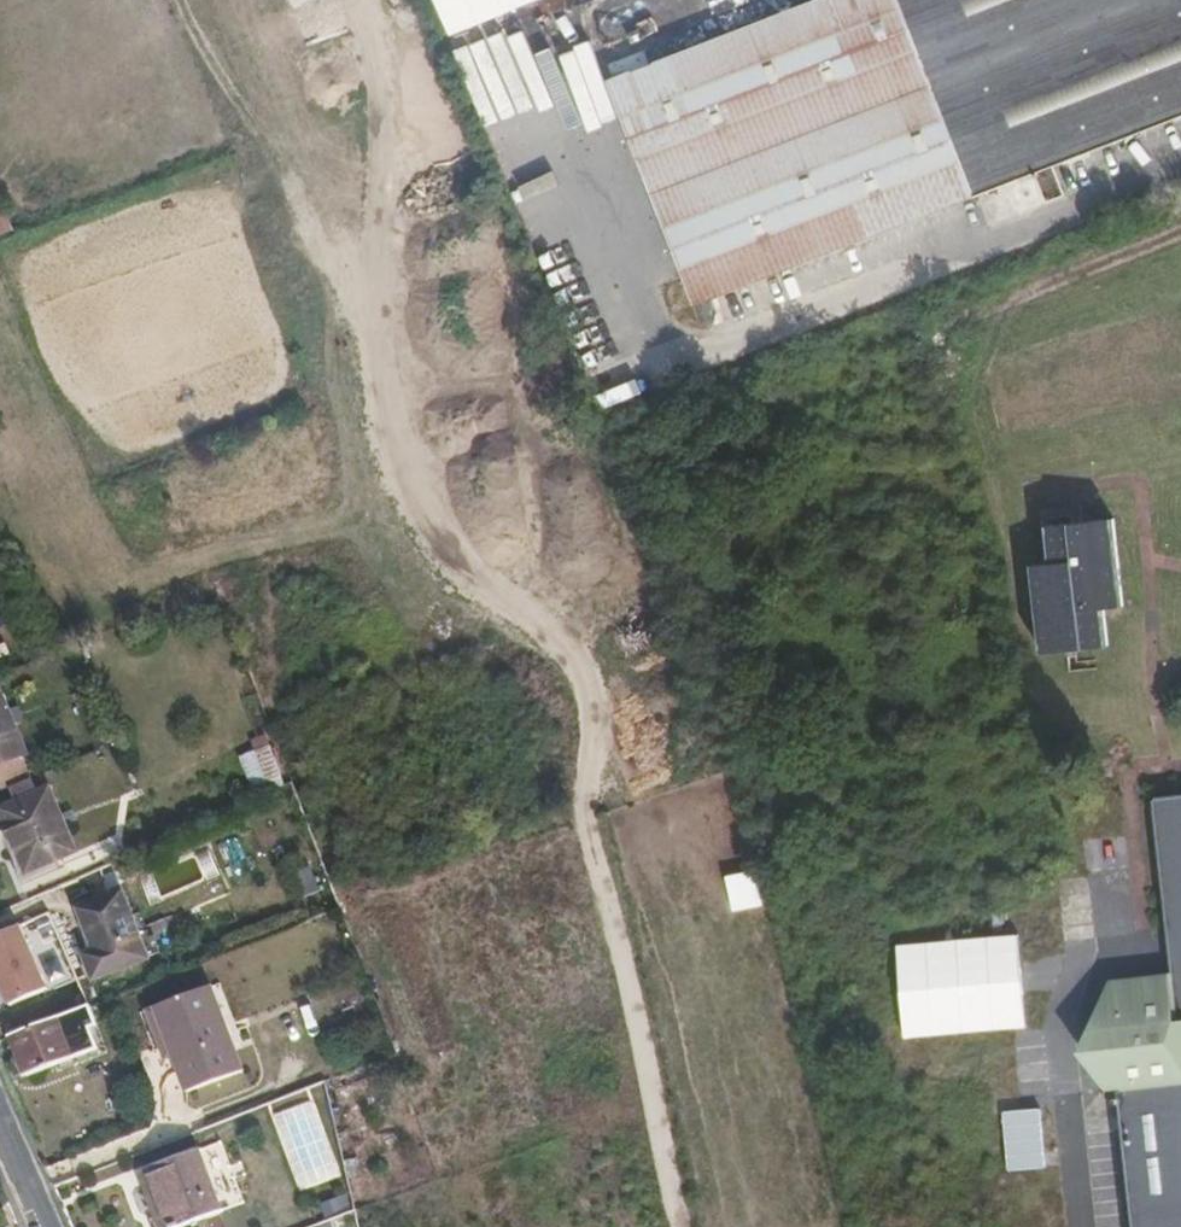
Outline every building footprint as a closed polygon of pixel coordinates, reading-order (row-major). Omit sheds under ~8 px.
[(450,32),(533,0),(437,0),(450,32)] [(637,69),(714,267),(685,279),(695,306),(976,198),(1006,186),(1016,215),(1066,195),(1055,166),(1180,117),(1180,0),(815,0),(637,69)] [(714,267),(637,69),(608,81),(685,279),(714,267)] [(1051,563),(1032,565),(1042,653),(1110,645),(1105,609),(1124,606),(1114,517),(1046,525),(1051,563)] [(81,709),(95,703),(90,689),(75,696),(81,709)] [(24,756),(29,754),(1,690),(0,690),(0,767),(24,756)] [(256,752),(277,743),(273,732),(251,740),(255,751),(256,752)] [(290,775),(277,743),(256,752),(268,783),(269,783),(289,775),(290,775)] [(254,788),(268,783),(256,752),(255,751),(241,756),(251,783),(254,788)] [(0,767),(0,786),(2,790),(32,777),(24,756),(0,767)] [(0,809),(0,811),(7,827),(0,830),(0,833),(23,887),(62,870),(58,861),(79,852),(52,787),(39,792),(34,779),(10,788),(16,802),(0,809)] [(271,791),(269,783),(268,783),(254,788),(248,791),(251,798),(271,791)] [(1089,1042),(1093,1071),(1106,1090),(1118,1089),(1133,1226),(1180,1226),(1180,794),(1155,797),(1155,800),(1152,800),(1172,972),(1110,979),(1117,1039),(1089,1042)] [(306,877),(299,880),(305,894),(310,892),(320,889),(318,882),(315,874),(306,877)] [(124,891),(78,909),(93,950),(83,954),(93,981),(150,958),(124,891)] [(0,927),(0,990),(4,1000),(47,983),(21,919),(0,927)] [(1018,936),(896,946),(904,1038),(1026,1027),(1018,936)] [(213,986),(155,1007),(174,1058),(187,1093),(245,1071),(213,986)] [(98,1026),(90,1006),(9,1037),(24,1078),(76,1058),(99,1049),(90,1028),(98,1026)] [(174,1058),(155,1007),(145,1010),(165,1061),(174,1058)] [(108,1052),(98,1026),(90,1028),(99,1049),(76,1058),(79,1063),(108,1052)] [(275,1115),(301,1189),(339,1174),(314,1102),(275,1115)] [(1041,1110),(1003,1113),(1010,1173),(1047,1169),(1041,1110)] [(140,1172),(161,1226),(181,1226),(223,1211),(200,1150),(140,1172)]
